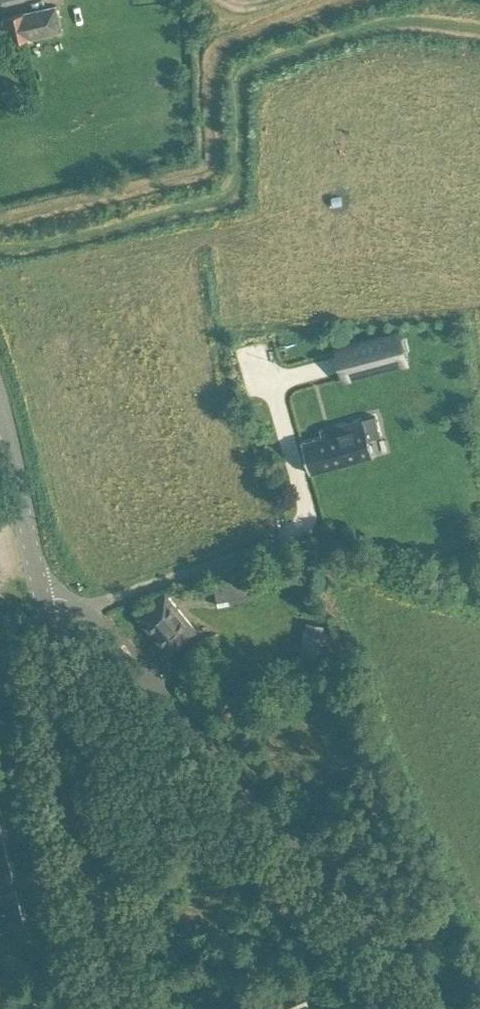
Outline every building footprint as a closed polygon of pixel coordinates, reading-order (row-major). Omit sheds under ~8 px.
[(2,19),(7,43),(61,31),(55,5),(2,19)] [(399,334),(337,349),(344,380),(407,365),(399,334)] [(375,416),(364,419),(322,431),(323,437),(303,443),(311,472),(373,455),(369,439),(380,436),(375,416)] [(275,454),(287,451),(283,436),(271,439),(275,454)] [(250,574),(200,585),(204,604),(218,601),(219,606),(255,598),(250,574)] [(169,655),(198,631),(166,593),(137,617),(169,655)] [(307,658),(327,662),(332,631),(312,627),(307,658)] [(24,924),(17,889),(8,891),(6,880),(12,879),(9,867),(10,867),(9,860),(8,860),(0,823),(0,929),(24,924)]
